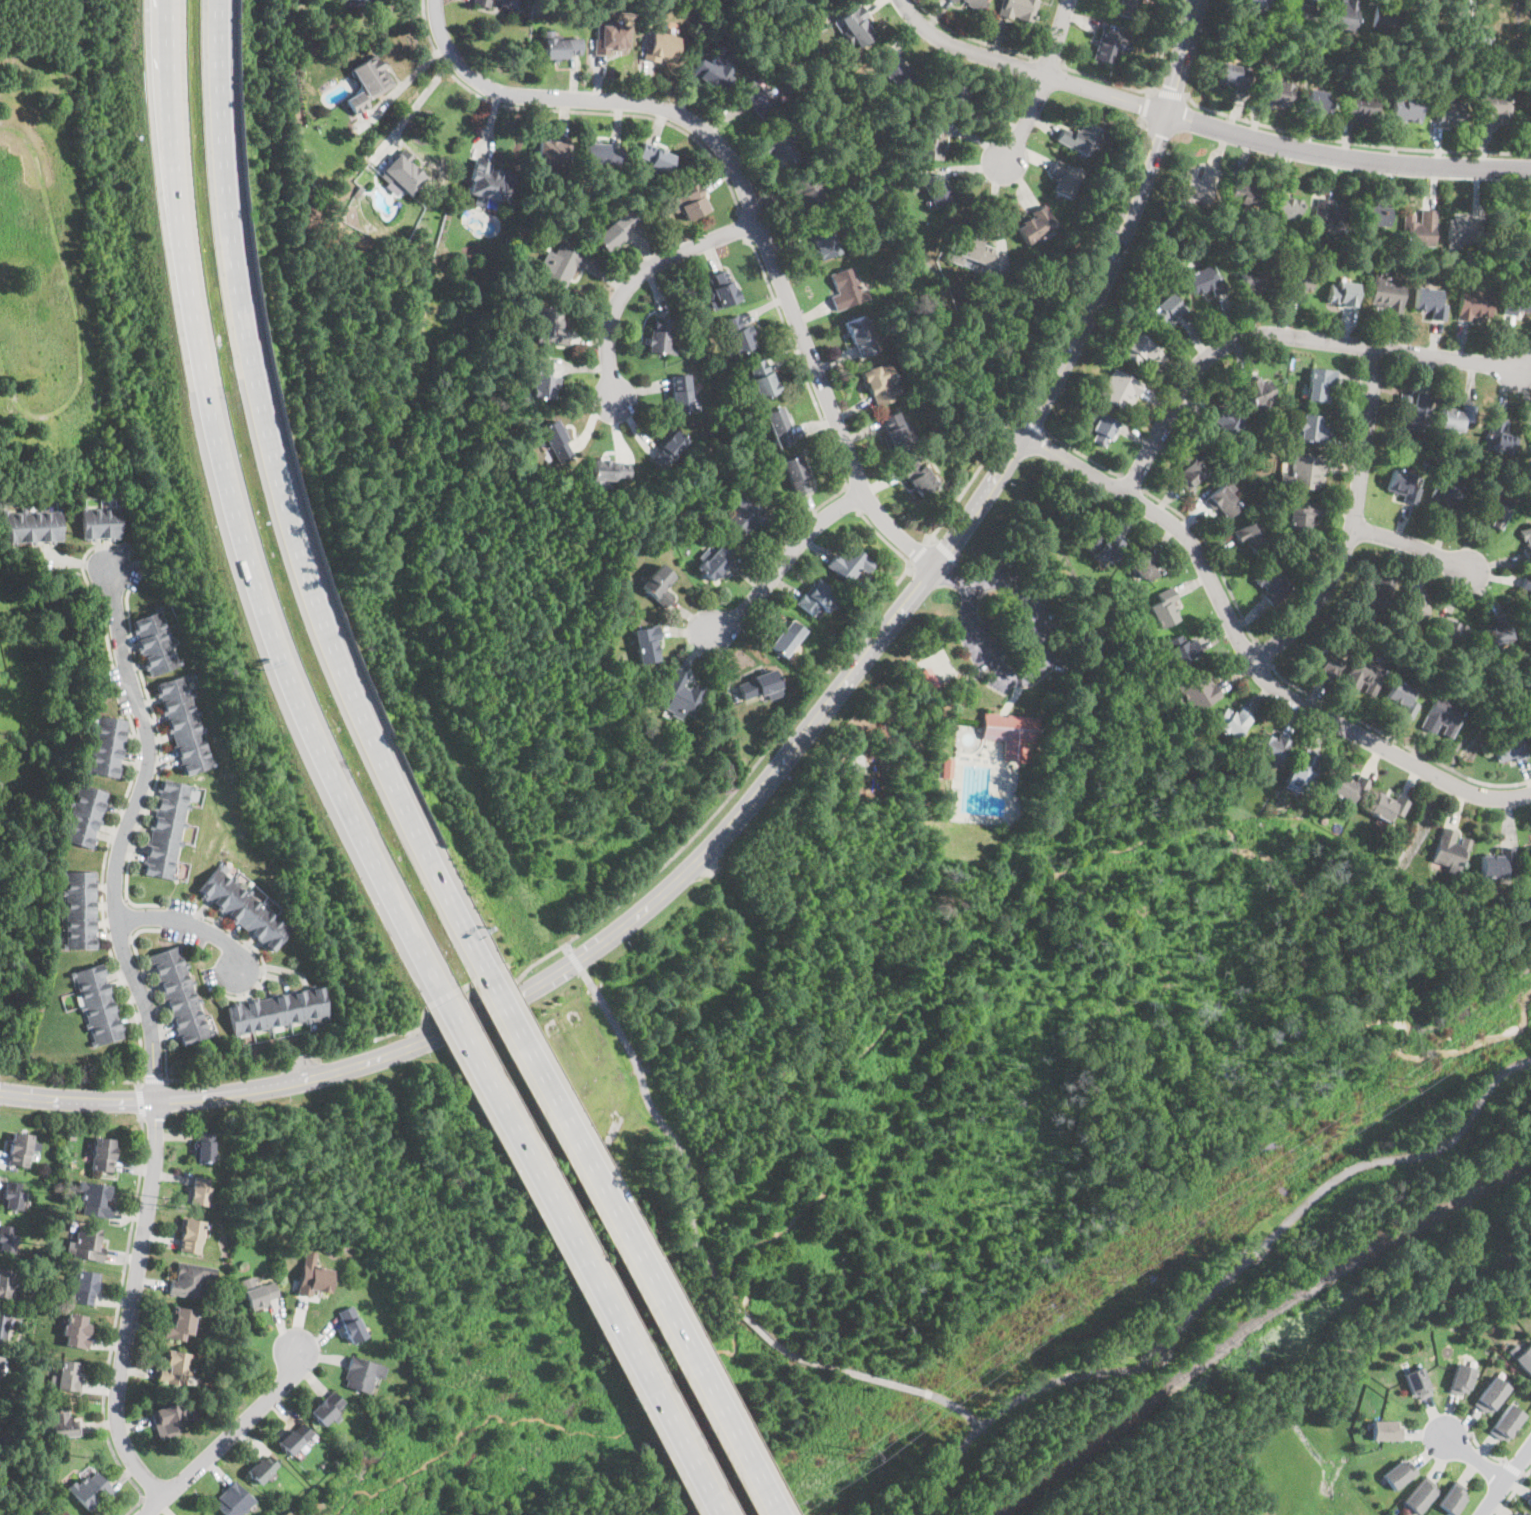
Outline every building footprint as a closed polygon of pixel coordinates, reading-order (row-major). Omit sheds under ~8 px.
[(974,14),(984,0),(953,0),(974,14)] [(996,15),(1028,25),(1037,0),(1001,0),(996,15)] [(1113,14),(1132,20),(1138,0),(1117,0),(1113,14)] [(1265,0),(1239,0),(1238,6),(1263,10),(1265,0)] [(1286,17),(1307,22),(1313,0),(1296,0),(1296,1),(1291,0),(1286,17)] [(1327,22),(1351,27),(1356,4),(1337,0),(1332,0),(1327,22)] [(874,36),(859,46),(840,18),(859,4),(867,16),(862,19),(874,36)] [(1370,26),(1400,32),(1404,11),(1374,6),(1370,26)] [(594,53),(608,54),(608,49),(629,49),(630,22),(595,21),(594,53)] [(644,57),(657,61),(659,54),(674,58),(680,34),(652,27),(644,57)] [(1113,65),(1115,52),(1125,54),(1129,35),(1099,29),(1092,60),(1113,65)] [(542,37),(541,59),(565,58),(565,55),(580,54),(578,36),(542,37)] [(913,73),(901,90),(874,67),(887,52),(913,73)] [(721,90),(735,64),(713,53),(708,62),(699,57),(690,73),(721,90)] [(349,69),(365,100),(393,84),(375,54),(349,69)] [(1242,92),(1247,71),(1220,64),(1215,85),(1242,92)] [(933,97),(960,106),(967,85),(941,75),(933,97)] [(747,104),(760,116),(777,98),(752,76),(731,98),(743,109),(747,104)] [(1286,107),(1290,84),(1265,79),(1260,102),(1286,107)] [(1508,127),(1509,86),(1493,86),(1493,93),(1478,92),(1477,128),(1493,129),(1493,127),(1508,127)] [(1331,95),(1308,89),(1303,108),(1326,114),(1331,95)] [(342,99),(352,115),(366,107),(357,91),(342,99)] [(1344,116),(1374,121),(1378,98),(1349,92),(1344,116)] [(1420,100),(1392,100),(1392,122),(1420,122),(1420,100)] [(1465,102),(1436,102),(1436,126),(1465,126),(1465,102)] [(1099,129),(1081,119),(1071,138),(1058,131),(1054,139),(1084,156),(1099,129)] [(919,157),(940,159),(943,135),(938,135),(939,125),(922,124),(919,157)] [(763,141),(777,167),(797,156),(784,131),(763,141)] [(569,161),(569,138),(538,138),(538,161),(569,161)] [(644,139),(635,161),(665,174),(674,153),(644,139)] [(584,165),(621,165),(621,143),(584,143),(584,165)] [(381,172),(407,197),(428,175),(402,150),(381,172)] [(511,203),(516,172),(494,168),(495,161),(473,157),(467,192),(475,194),(474,202),(486,204),(487,199),(511,203)] [(1060,164),(1049,189),(1067,197),(1079,172),(1060,164)] [(1210,204),(1217,168),(1200,165),(1199,167),(1184,164),(1178,197),(1210,204)] [(787,182),(791,197),(796,195),(802,212),(824,205),(813,173),(787,182)] [(1226,200),(1251,208),(1260,183),(1235,174),(1226,200)] [(667,199),(673,212),(681,209),(686,220),(710,209),(699,185),(667,199)] [(1270,217),(1297,220),(1299,198),(1273,195),(1270,217)] [(1311,234),(1344,237),(1347,206),(1333,204),(1334,199),(1315,197),(1311,234)] [(1387,227),(1392,204),(1366,199),(1362,222),(1387,227)] [(1017,227),(1026,242),(1056,224),(1043,203),(1030,211),(1033,217),(1017,227)] [(588,232),(606,253),(625,237),(621,233),(640,217),(629,205),(610,221),(606,216),(588,232)] [(1434,209),(1418,209),(1417,218),(1405,218),(1403,244),(1433,245),(1434,209)] [(1498,215),(1497,231),(1524,232),(1524,216),(1498,215)] [(1478,242),(1478,216),(1446,216),(1446,242),(1478,242)] [(807,234),(821,260),(841,248),(827,223),(807,234)] [(964,231),(982,237),(981,242),(993,247),(988,264),(963,256),(961,263),(948,259),(955,237),(961,239),(964,231)] [(563,289),(585,257),(559,240),(538,272),(563,289)] [(1211,295),(1223,290),(1214,263),(1184,274),(1191,294),(1208,288),(1211,295)] [(835,309),(868,297),(865,287),(861,289),(852,264),(829,273),(836,292),(830,295),(835,309)] [(706,295),(712,309),(738,299),(725,267),(706,275),(713,292),(706,295)] [(1239,268),(1239,286),(1274,286),(1274,268),(1239,268)] [(1302,287),(1310,288),(1312,274),(1287,272),(1285,297),(1301,298),(1302,287)] [(1368,307),(1400,311),(1403,278),(1372,274),(1368,307)] [(1352,307),(1358,285),(1334,279),(1329,301),(1352,307)] [(1455,317),(1486,321),(1491,283),(1475,281),(1474,288),(1459,286),(1455,317)] [(1444,303),(1438,302),(1440,289),(1415,286),(1412,308),(1429,310),(1428,318),(1442,320),(1444,303)] [(1523,317),(1526,292),(1505,289),(1502,314),(1523,317)] [(1166,324),(1186,307),(1172,291),(1152,307),(1166,324)] [(567,309),(541,304),(535,340),(561,345),(567,309)] [(875,350),(862,314),(844,320),(857,356),(875,350)] [(676,342),(668,342),(669,316),(650,315),(648,351),(676,352),(676,342)] [(756,345),(747,323),(740,326),(735,315),(723,320),(736,353),(756,345)] [(1161,347),(1131,329),(1121,344),(1126,347),(1121,354),(1137,364),(1142,356),(1151,362),(1161,347)] [(747,361),(757,397),(775,392),(766,356),(747,361)] [(859,371),(873,405),(899,394),(885,360),(859,371)] [(557,361),(533,361),(532,399),(556,399),(557,361)] [(1098,394),(1123,409),(1126,404),(1129,406),(1142,383),(1114,367),(1098,394)] [(1334,369),(1308,367),(1305,400),(1331,402),(1334,369)] [(671,374),(673,410),(698,409),(697,401),(690,402),(689,373),(671,374)] [(1271,398),(1260,375),(1242,383),(1252,406),(1271,398)] [(1431,394),(1414,392),(1414,394),(1398,393),(1394,426),(1427,430),(1431,394)] [(792,443),(782,405),(765,409),(775,447),(792,443)] [(1207,422),(1218,430),(1216,434),(1227,441),(1239,422),(1216,408),(1207,422)] [(1466,412),(1441,408),(1437,427),(1462,432),(1466,412)] [(896,410),(879,416),(890,448),(908,442),(896,410)] [(1100,412),(1120,422),(1110,440),(1107,438),(1103,446),(1091,440),(1096,431),(1091,429),(1100,412)] [(1326,422),(1298,417),(1295,438),(1322,443),(1326,422)] [(1483,448),(1507,454),(1514,423),(1491,417),(1483,448)] [(558,464),(575,455),(557,420),(539,429),(558,464)] [(648,455),(664,471),(691,444),(674,428),(648,455)] [(811,489),(798,453),(781,460),(794,495),(811,489)] [(1171,477),(1184,490),(1205,467),(1192,454),(1185,461),(1181,456),(1172,466),(1177,471),(1171,477)] [(1319,491),(1322,457),(1291,454),(1289,474),(1281,473),(1279,487),(1319,491)] [(916,495),(941,480),(928,459),(914,468),(908,457),(898,463),(916,495)] [(629,459),(593,458),(592,479),(629,480),(629,459)] [(1415,474),(1391,466),(1383,492),(1414,502),(1419,487),(1412,485),(1415,474)] [(1467,489),(1436,476),(1427,498),(1458,511),(1467,489)] [(1234,496),(1239,491),(1227,479),(1221,483),(1234,496)] [(1239,506),(1220,484),(1203,498),(1223,520),(1239,506)] [(1466,517),(1500,530),(1512,498),(1478,485),(1466,517)] [(740,536),(765,513),(747,494),(738,503),(740,505),(724,519),(740,536)] [(1308,515),(1317,516),(1317,507),(1286,506),(1285,531),(1308,531),(1308,515)] [(121,508),(81,508),(81,539),(121,539),(121,508)] [(61,510),(4,511),(4,542),(61,542),(61,510)] [(1238,544),(1245,540),(1251,552),(1267,544),(1254,519),(1232,530),(1238,544)] [(1518,530),(1529,561),(1530,560),(1530,525),(1518,530)] [(1126,537),(1111,563),(1088,549),(1099,529),(1108,535),(1112,529),(1126,537)] [(715,540),(694,563),(719,586),(731,573),(723,567),(733,556),(715,540)] [(865,573),(873,561),(852,546),(842,560),(833,554),(825,565),(848,581),(857,568),(865,573)] [(1161,569),(1150,580),(1145,575),(1142,578),(1127,563),(1144,546),(1161,563),(1158,566),(1161,569)] [(1289,587),(1267,564),(1251,579),(1272,602),(1289,587)] [(673,581),(665,566),(640,580),(657,610),(673,601),(665,585),(673,581)] [(1351,609),(1383,618),(1394,581),(1362,572),(1351,609)] [(1522,607),(1530,610),(1530,577),(1523,575),(1519,587),(1528,590),(1522,607)] [(825,610),(837,592),(813,577),(797,604),(813,614),(819,606),(825,610)] [(1179,618),(1159,628),(1148,605),(1160,599),(1157,593),(1172,586),(1178,598),(1171,602),(1179,618)] [(1427,604),(1419,601),(1421,594),(1403,588),(1394,617),(1420,625),(1427,604)] [(130,619),(148,675),(180,665),(163,609),(130,619)] [(1491,618),(1494,623),(1478,632),(1489,650),(1512,636),(1499,614),(1491,618)] [(784,656),(805,628),(789,617),(769,645),(784,656)] [(1458,651),(1468,629),(1440,617),(1430,639),(1458,651)] [(636,665),(661,662),(658,626),(633,629),(636,665)] [(1202,653),(1176,667),(1163,643),(1182,633),(1187,642),(1194,638),(1202,653)] [(1331,676),(1339,655),(1311,646),(1304,667),(1331,676)] [(1358,692),(1371,698),(1385,664),(1355,652),(1341,685),(1358,692)] [(928,690),(939,685),(929,664),(918,669),(928,690)] [(1222,694),(1194,712),(1177,685),(1205,667),(1222,694)] [(691,720),(705,691),(686,682),(689,675),(673,668),(656,703),(691,720)] [(745,704),(782,689),(773,668),(736,683),(745,704)] [(190,673),(157,682),(182,776),(215,767),(190,673)] [(1381,705),(1407,717),(1419,691),(1393,679),(1381,705)] [(1448,738),(1462,706),(1433,694),(1419,726),(1435,733),(1448,738)] [(1256,715),(1237,737),(1230,730),(1226,733),(1218,727),(1221,724),(1215,719),(1226,707),(1233,713),(1243,703),(1256,715)] [(984,712),(1041,717),(1037,742),(1024,740),(1022,761),(1002,760),(1004,740),(982,738),(984,712)] [(119,779),(128,720),(94,715),(85,774),(119,779)] [(1293,738),(1277,767),(1251,754),(1264,730),(1277,737),(1280,732),(1293,738)] [(1524,757),(1520,735),(1491,741),(1495,763),(1524,757)] [(1288,774),(1311,786),(1317,775),(1310,771),(1317,756),(1302,748),(1288,774)] [(850,772),(866,769),(863,749),(846,753),(850,772)] [(1355,806),(1367,785),(1341,770),(1329,792),(1355,806)] [(158,779),(144,875),(176,880),(190,784),(158,779)] [(107,792),(76,784),(62,841),(93,849),(107,792)] [(1393,813),(1400,816),(1407,800),(1396,795),(1393,801),(1374,793),(1366,811),(1389,822),(1393,813)] [(1458,830),(1439,825),(1429,865),(1459,873),(1468,837),(1457,834),(1458,830)] [(1511,877),(1512,846),(1497,846),(1497,853),(1479,853),(1479,877),(1511,877)] [(196,892),(273,952),(294,924),(217,865),(196,892)] [(63,871),(64,950),(97,949),(96,871),(63,871)] [(180,1046),(211,1035),(179,945),(149,956),(180,1046)] [(105,962),(70,973),(94,1047),(128,1036),(105,962)] [(328,1016),(322,985),(227,1005),(233,1036),(328,1016)] [(33,1133),(12,1130),(7,1163),(28,1166),(33,1133)] [(213,1161),(214,1131),(194,1130),(193,1161),(213,1161)] [(91,1170),(113,1171),(115,1138),(93,1137),(91,1170)] [(187,1202),(208,1205),(212,1177),(190,1175),(187,1202)] [(1,1206),(21,1209),(25,1182),(5,1179),(1,1206)] [(81,1213),(108,1218),(113,1186),(86,1181),(81,1213)] [(199,1253),(205,1220),(184,1216),(177,1248),(199,1253)] [(17,1226),(0,1224),(0,1253),(15,1254),(17,1226)] [(99,1261),(104,1231),(78,1226),(72,1255),(99,1261)] [(329,1297),(335,1271),(314,1266),(316,1255),(305,1252),(297,1289),(329,1297)] [(169,1293),(201,1298),(205,1276),(215,1278),(217,1267),(175,1260),(169,1293)] [(0,1268),(0,1298),(13,1299),(17,1271),(0,1268)] [(93,1304),(99,1272),(77,1268),(71,1300),(93,1304)] [(238,1280),(242,1290),(255,1284),(252,1275),(238,1280)] [(240,1285),(249,1309),(280,1298),(273,1279),(251,1286),(249,1281),(240,1285)] [(190,1341),(196,1309),(174,1305),(170,1325),(163,1324),(161,1336),(190,1341)] [(351,1342),(366,1334),(352,1305),(336,1312),(351,1342)] [(85,1348),(92,1317),(67,1311),(60,1343),(85,1348)] [(6,1342),(10,1313),(0,1312),(0,1341),(6,1342)] [(159,1380),(188,1384),(194,1354),(165,1349),(159,1380)] [(1530,1352),(1530,1353),(1530,1382),(1517,1367),(1530,1352)] [(383,1365),(350,1355),(342,1384),(374,1393),(383,1365)] [(76,1390),(79,1361),(59,1359),(57,1388),(76,1390)] [(1446,1393),(1471,1401),(1478,1372),(1457,1364),(1446,1393)] [(1414,1404),(1432,1397),(1420,1367),(1401,1377),(1414,1404)] [(1475,1407),(1493,1379),(1516,1391),(1492,1421),(1475,1407)] [(308,1412),(322,1426),(345,1403),(331,1389),(308,1412)] [(192,1407),(182,1409),(180,1402),(151,1409),(157,1435),(196,1425),(192,1407)] [(1488,1433),(1509,1408),(1525,1420),(1507,1450),(1488,1433)] [(51,1409),(51,1436),(75,1436),(75,1409),(51,1409)] [(313,1435),(299,1420),(275,1441),(289,1457),(313,1435)] [(1372,1424),(1397,1424),(1400,1448),(1369,1449),(1372,1424)] [(258,1486),(279,1466),(266,1453),(245,1472),(258,1486)] [(1377,1477),(1404,1459),(1415,1475),(1391,1496),(1377,1477)] [(94,1468),(70,1491),(90,1512),(114,1489),(94,1468)] [(1440,1491),(1422,1514),(1411,1514),(1399,1503),(1424,1478),(1440,1491)] [(233,1481),(212,1502),(225,1514),(241,1514),(254,1502),(233,1481)] [(1469,1495),(1454,1514),(1445,1514),(1437,1505),(1452,1484),(1469,1495)] [(63,1504),(46,1514),(70,1514),(63,1504)]
